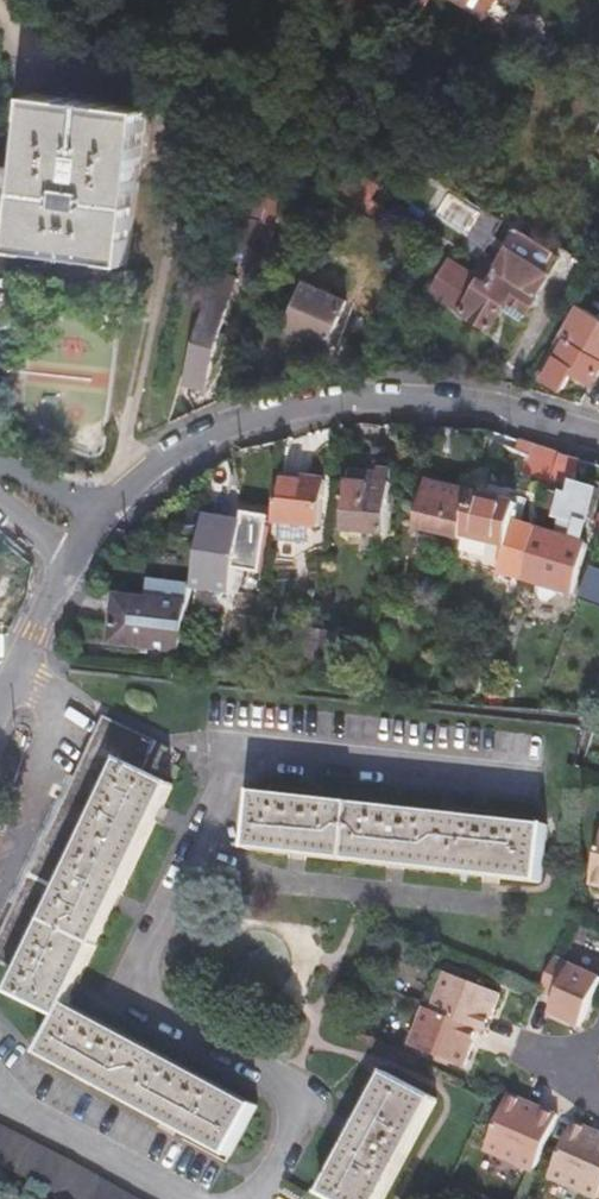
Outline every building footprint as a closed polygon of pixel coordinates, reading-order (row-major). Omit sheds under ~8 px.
[(407,3),(417,11),(424,0),(409,0),(407,3)] [(482,21),(495,0),(449,0),(482,21)] [(122,275),(141,113),(22,101),(2,259),(122,275)] [(339,195),(382,221),(390,206),(376,198),(384,184),(356,169),(339,195)] [(429,171),(423,172),(510,222),(512,218),(429,171)] [(423,172),(407,175),(400,188),(409,215),(490,259),(498,243),(504,234),(510,222),(423,172)] [(313,201),(292,194),(283,220),(304,228),(313,201)] [(242,218),(229,252),(258,259),(268,225),(242,218)] [(493,279),(491,282),(499,286),(528,234),(531,228),(523,224),(515,239),(509,250),(493,279)] [(531,228),(528,234),(568,255),(570,249),(531,228)] [(493,279),(454,255),(432,293),(471,318),(474,312),(501,328),(511,310),(518,298),(538,309),(568,255),(528,234),(499,286),(491,282),(493,279)] [(498,243),(509,250),(515,239),(504,234),(498,243)] [(218,281),(187,375),(212,383),(239,299),(226,295),(230,284),(218,281)] [(300,313),(295,327),(336,343),(355,301),(314,283),(306,300),(294,295),(289,308),(300,313)] [(518,298),(511,310),(532,321),(538,309),(518,298)] [(540,375),(567,390),(577,374),(598,386),(598,385),(598,327),(576,313),(540,375)] [(560,452),(531,444),(523,470),(551,480),(560,452)] [(560,452),(551,480),(549,488),(574,495),(584,462),(560,452)] [(217,469),(217,471),(203,540),(196,576),(235,582),(246,524),(223,520),(233,472),(232,459),(217,469)] [(382,476),(352,471),(343,530),(386,536),(394,485),(381,483),(382,476)] [(285,474),(276,518),(319,526),(327,482),(285,474)] [(422,529),(464,540),(465,537),(476,493),(434,481),(422,529)] [(524,506),(476,493),(465,537),(513,550),(524,506)] [(537,527),(522,576),(576,592),(590,544),(537,527)] [(168,592),(191,597),(196,576),(203,540),(179,536),(168,592)] [(594,565),(584,601),(598,605),(598,566),(594,565)] [(154,599),(114,595),(109,644),(148,649),(180,653),(190,604),(154,599)] [(321,629),(307,628),(302,662),(316,664),(318,650),(321,629)] [(338,631),(321,629),(318,650),(336,652),(338,631)] [(148,745),(96,719),(49,811),(84,827),(113,764),(134,772),(148,745)] [(167,788),(134,772),(113,764),(84,827),(70,854),(125,878),(167,788)] [(344,805),(245,794),(238,854),(338,867),(344,805)] [(442,816),(344,805),(338,867),(436,878),(442,816)] [(49,811),(0,917),(0,968),(11,973),(33,930),(70,854),(84,827),(49,811)] [(537,826),(442,816),(436,878),(531,887),(537,826)] [(588,883),(598,886),(598,836),(588,883)] [(89,954),(125,878),(70,854),(33,930),(89,954)] [(89,954),(33,930),(11,973),(0,995),(0,1004),(54,1028),(60,1015),(89,954)] [(598,982),(552,960),(538,991),(555,999),(547,1016),(575,1029),(598,982)] [(500,993),(445,973),(430,1010),(423,1008),(408,1047),(464,1068),(478,1030),(485,1033),(500,993)] [(60,1015),(54,1028),(34,1065),(127,1115),(154,1067),(60,1015)] [(248,1117),(154,1067),(127,1115),(215,1163),(223,1167),(248,1117)] [(313,1198),(378,1198),(434,1094),(382,1068),(313,1198)] [(558,1116),(508,1094),(484,1151),(533,1173),(558,1116)] [(574,1122),(549,1179),(595,1198),(598,1198),(598,1133),(574,1122)]
